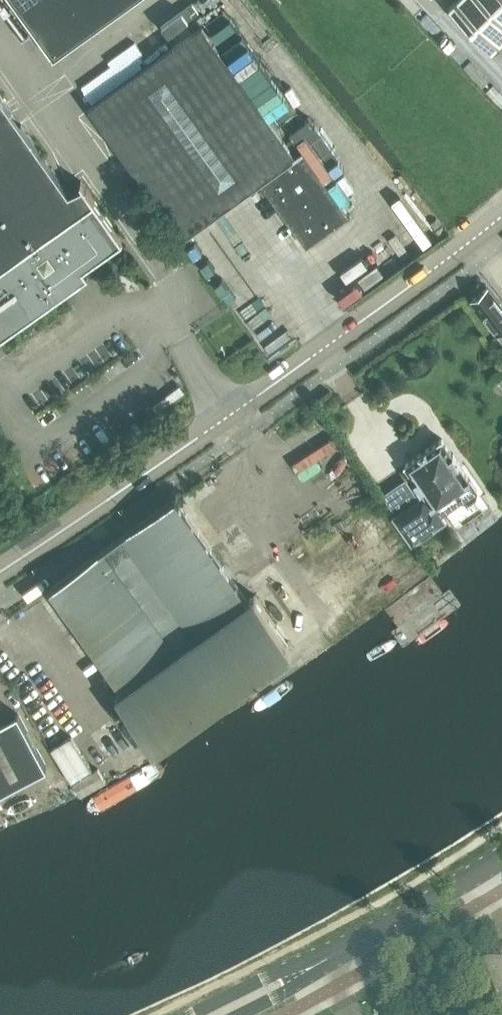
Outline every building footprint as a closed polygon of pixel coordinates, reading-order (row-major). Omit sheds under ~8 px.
[(55,58),(135,0),(13,0),(55,58)] [(491,52),(501,41),(501,0),(457,0),(448,9),(491,52)] [(339,198),(303,149),(304,147),(295,136),(287,140),(203,25),(88,107),(182,236),(262,179),(309,243),(351,214),(339,198)] [(0,93),(0,335),(88,273),(83,267),(122,239),(81,180),(80,181),(82,185),(69,191),(0,93)] [(497,331),(501,327),(501,306),(487,286),(471,298),(497,331)] [(404,463),(425,493),(392,516),(412,543),(445,520),(439,510),(459,496),(466,498),(473,493),(474,486),(467,475),(440,437),(404,463)] [(127,710),(124,712),(137,731),(140,729),(152,745),(291,645),(254,594),(246,599),(173,498),(49,587),(123,689),(115,694),(127,710)] [(45,768),(17,713),(0,722),(0,792),(45,768)] [(71,734),(52,746),(73,779),(92,767),(71,734)] [(500,962),(465,975),(480,1014),(501,1014),(501,967),(500,962)]
